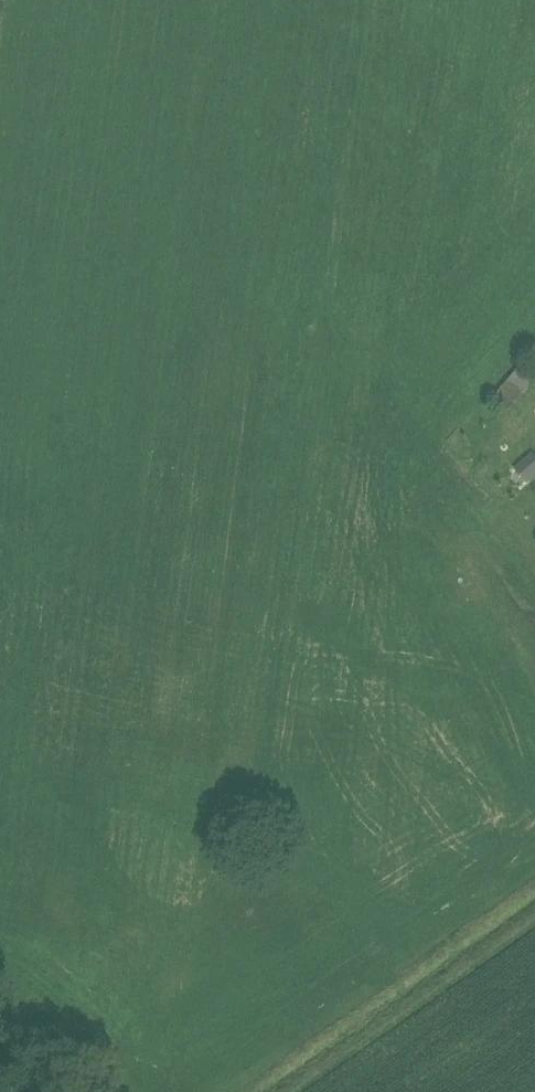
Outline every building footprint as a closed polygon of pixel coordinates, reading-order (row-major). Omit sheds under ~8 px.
[(485,388),(497,396),(518,368),(506,360),(485,388)] [(513,407),(534,383),(520,370),(499,394),(513,407)] [(534,480),(534,451),(518,467),(532,482),(534,480)]
